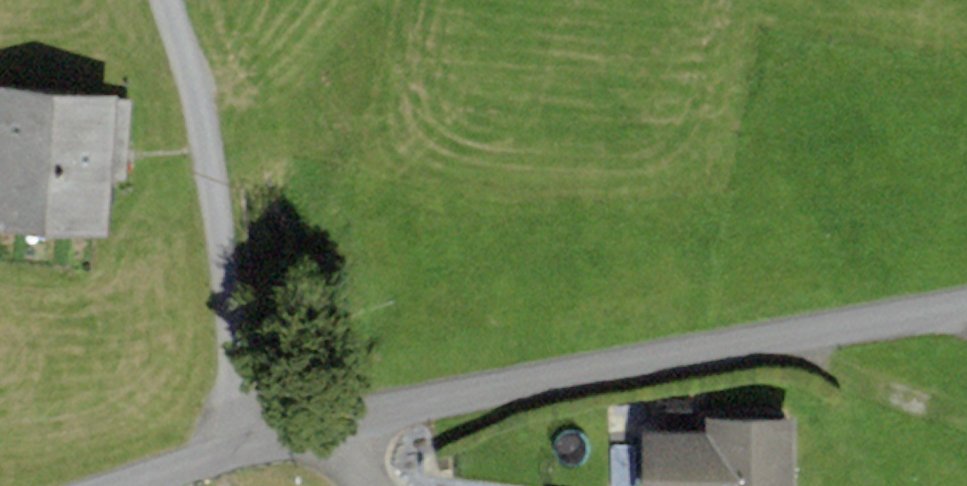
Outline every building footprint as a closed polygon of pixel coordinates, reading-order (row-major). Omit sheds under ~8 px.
[(0,79),(0,213),(107,221),(111,171),(128,172),(133,97),(117,95),(118,87),(0,79)] [(642,421),(642,485),(800,485),(801,408),(704,407),(704,422),(642,421)]
